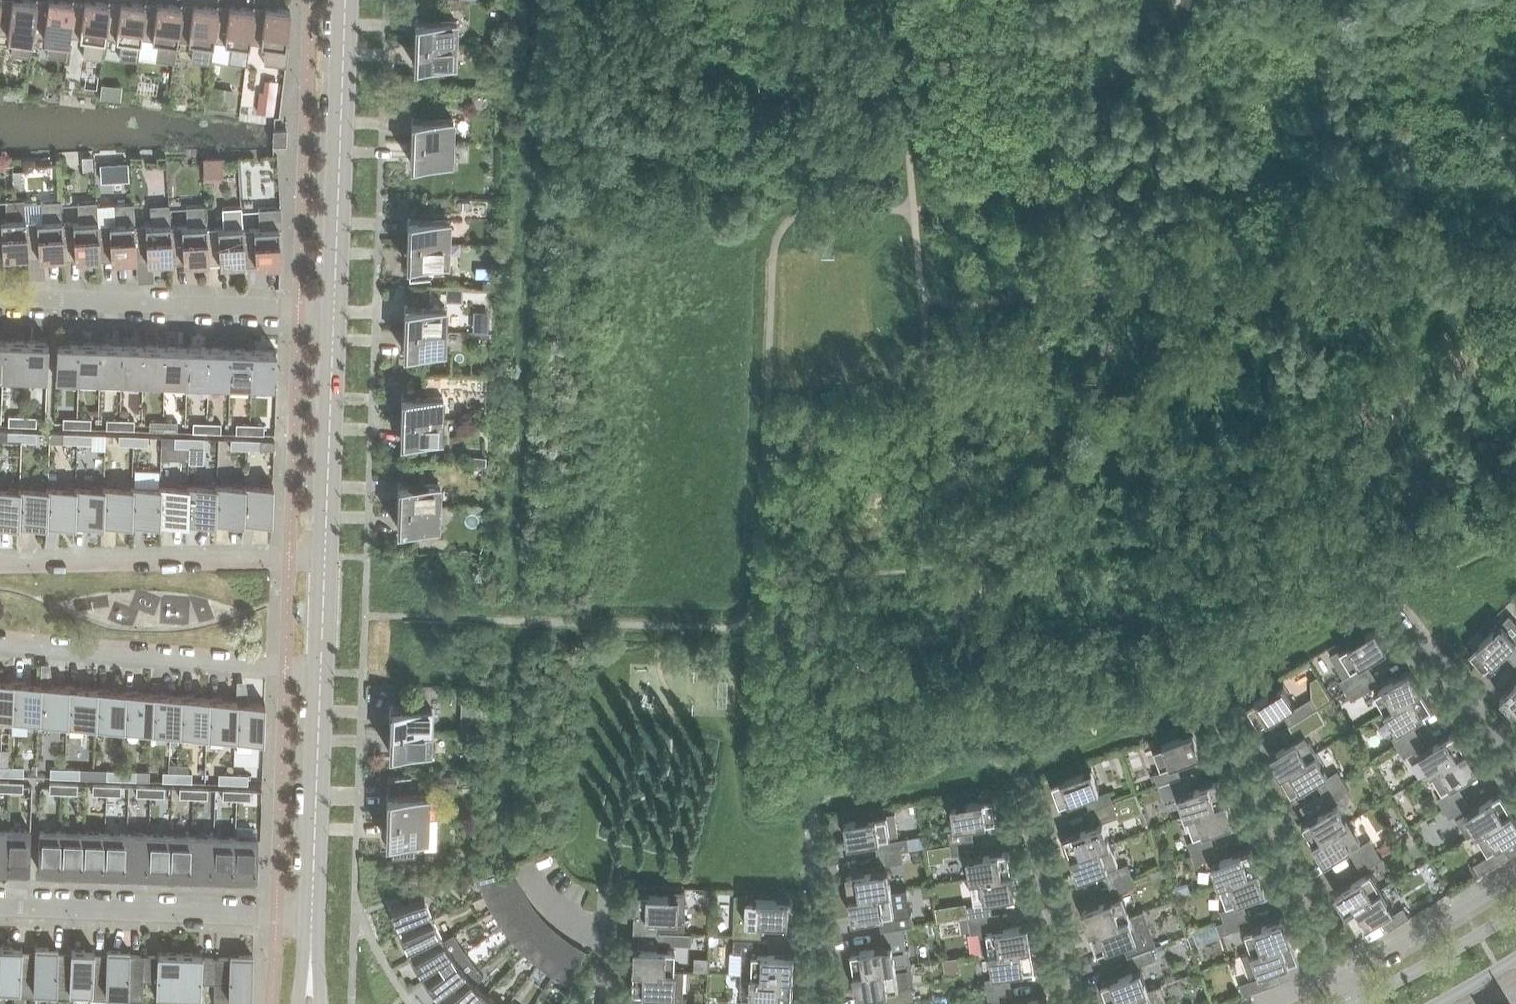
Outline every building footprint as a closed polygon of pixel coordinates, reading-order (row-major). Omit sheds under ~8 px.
[(35,1),(25,0),(0,0),(0,34),(13,35),(10,54),(28,56),(28,57),(29,57),(32,34),(31,34),(35,1)] [(72,3),(52,0),(36,0),(35,1),(31,34),(32,34),(49,36),(46,55),(64,58),(65,58),(68,36),(67,35),(72,3)] [(108,4),(78,0),(72,0),(72,3),(67,35),(68,36),(85,38),(82,57),(100,59),(101,60),(104,37),(103,37),(108,4)] [(139,38),(144,5),(108,0),(108,4),(103,37),(104,37),(121,39),(119,58),(136,60),(136,61),(138,61),(141,38),(139,38)] [(176,40),(180,7),(144,2),(144,5),(139,38),(141,38),(157,41),(155,59),(173,62),(174,62),(177,40),(176,40)] [(180,3),(180,7),(176,40),(177,40),(193,42),(191,61),(209,63),(210,64),(213,41),(212,41),(216,8),(180,3)] [(248,42),(252,9),(217,4),(216,8),(212,41),(213,41),(230,43),(227,62),(245,64),(245,65),(246,65),(249,42),(248,42)] [(253,6),(252,9),(248,42),(249,42),(266,45),(263,63),(281,66),(285,67),(288,45),(287,45),(287,46),(285,46),(290,11),(253,6)] [(456,21),(433,20),(415,20),(414,42),(455,44),(456,21)] [(455,44),(414,42),(413,65),(454,66),(455,44)] [(208,107),(214,108),(217,88),(210,88),(208,107)] [(274,97),(260,95),(257,114),(271,116),(274,97)] [(452,119),(430,118),(411,118),(411,140),(451,142),(452,119)] [(273,141),(274,141),(285,141),(285,130),(273,129),(273,141)] [(451,164),(451,142),(411,140),(410,162),(451,164)] [(203,158),(203,176),(221,175),(221,158),(203,158)] [(0,219),(0,256),(26,254),(24,221),(25,221),(24,202),(24,199),(23,199),(5,200),(6,219),(0,219)] [(59,200),(24,202),(25,221),(24,221),(26,254),(26,258),(62,256),(60,223),(61,223),(60,200),(59,200)] [(78,222),(61,223),(60,223),(62,256),(62,259),(98,257),(96,224),(98,224),(96,201),(95,201),(95,202),(77,203),(78,222)] [(114,223),(98,224),(96,224),(98,257),(99,260),(135,258),(133,225),(134,225),(132,203),(131,203),(113,204),(114,223)] [(151,224),(134,225),(133,225),(135,258),(135,262),(171,259),(169,227),(170,226),(168,204),(167,204),(149,205),(151,224)] [(187,225),(170,226),(169,227),(171,259),(171,263),(207,261),(205,228),(206,228),(205,205),(203,205),(186,207),(187,225)] [(223,227),(206,228),(205,228),(207,261),(207,264),(243,262),(241,229),(242,229),(241,207),(240,207),(222,208),(223,227)] [(259,228),(242,229),(241,229),(243,262),(243,266),(280,263),(278,228),(280,228),(280,229),(281,229),(280,208),(276,208),(258,209),(259,228)] [(449,220),(426,219),(408,219),(407,241),(448,243),(449,220)] [(448,243),(407,241),(406,264),(447,265),(448,243)] [(447,291),(447,302),(460,302),(460,291),(447,291)] [(445,308),(423,307),(404,307),(404,329),(444,331),(445,308)] [(444,353),(444,331),(404,329),(403,351),(444,353)] [(23,378),(25,340),(3,340),(2,377),(23,378)] [(46,378),(47,341),(25,340),(23,378),(46,378)] [(78,380),(79,342),(56,342),(55,379),(78,380)] [(99,380),(101,343),(79,342),(78,380),(99,380)] [(121,381),(122,344),(101,343),(99,380),(121,381)] [(142,382),(144,345),(122,344),(121,381),(142,382)] [(164,383),(165,345),(144,345),(142,382),(164,383)] [(186,383),(187,346),(165,345),(164,383),(186,383)] [(208,384),(209,347),(187,346),(186,383),(208,384)] [(229,385),(231,348),(209,347),(208,384),(229,385)] [(251,386),(252,348),(231,348),(229,385),(251,386)] [(274,387),(275,359),(275,349),(252,348),(251,386),(274,387)] [(432,394),(432,386),(439,386),(439,378),(424,378),(424,394),(432,394)] [(401,417),(442,419),(442,396),(401,395),(401,417)] [(22,425),(22,416),(8,415),(8,425),(22,425)] [(22,425),(36,426),(36,416),(22,416),(22,425)] [(76,427),(77,418),(62,417),(62,427),(76,427)] [(441,441),(442,419),(401,417),(400,439),(441,441)] [(76,427),(90,428),(91,418),(77,418),(76,427)] [(120,429),(120,419),(106,419),(106,429),(120,429)] [(120,429),(134,429),(134,420),(120,419),(120,429)] [(163,431),(163,421),(149,420),(149,430),(163,431)] [(163,431),(177,431),(177,421),(163,421),(163,431)] [(206,432),(207,422),(192,422),(192,432),(206,432)] [(206,432),(220,433),(221,423),(207,422),(206,432)] [(249,434),(250,424),(235,423),(235,433),(249,434)] [(249,434),(263,434),(264,424),(250,424),(249,434)] [(36,441),(36,432),(21,431),(21,441),(36,441)] [(62,442),(62,433),(48,432),(47,442),(62,442)] [(77,443),(77,433),(62,433),(62,442),(77,443)] [(92,443),(92,434),(77,433),(77,443),(92,443)] [(133,445),(133,435),(119,435),(118,444),(133,445)] [(148,445),(148,436),(133,435),(133,445),(148,445)] [(174,437),(160,436),(159,446),(174,446),(174,437)] [(189,447),(189,437),(174,437),(174,446),(189,447)] [(204,447),(204,438),(189,437),(189,447),(204,447)] [(245,449),(245,439),(230,439),(230,448),(245,449)] [(260,449),(260,440),(245,439),(245,449),(260,449)] [(260,449),(273,450),(273,440),(260,440),(260,449)] [(484,467),(484,459),(468,458),(468,466),(484,467)] [(228,522),(242,522),(244,484),(233,483),(233,485),(216,484),(214,523),(228,523),(228,522)] [(261,484),(244,484),(242,522),(256,523),(256,521),(271,522),(273,483),(261,483),(261,484)] [(397,505),(438,506),(439,484),(398,483),(397,505)] [(158,524),(160,485),(149,484),(149,486),(131,485),(130,524),(144,525),(144,523),(158,524)] [(186,523),(188,485),(177,484),(177,486),(160,485),(158,524),(172,524),(172,523),(186,523)] [(205,485),(188,485),(186,523),(200,524),(200,522),(214,523),(216,484),(205,484),(205,485)] [(87,524),(102,524),(103,486),(92,485),(92,487),(75,486),(73,525),(87,525),(87,524)] [(130,524),(131,485),(121,485),(120,486),(103,486),(102,524),(116,525),(116,524),(130,524)] [(46,525),(47,487),(36,486),(36,488),(19,487),(17,526),(31,526),(31,525),(46,525)] [(64,487),(47,487),(46,525),(59,526),(59,524),(73,525),(75,486),(64,486),(64,487)] [(19,487),(8,487),(8,488),(0,488),(0,527),(3,527),(3,525),(17,526),(19,487)] [(437,529),(438,506),(397,505),(396,527),(437,529)] [(1500,623),(1468,652),(1484,669),(1497,657),(1500,660),(1507,654),(1515,663),(1515,661),(1515,623),(1510,617),(1501,624),(1500,623)] [(1339,649),(1350,668),(1387,646),(1375,627),(1339,649)] [(1373,674),(1366,663),(1338,680),(1345,691),(1373,674)] [(1409,670),(1373,692),(1385,710),(1421,688),(1409,670)] [(1345,691),(1351,700),(1379,683),(1373,674),(1345,691)] [(1316,705),(1330,698),(1316,676),(1310,680),(1311,697),(1316,705)] [(10,719),(12,681),(0,680),(0,719),(10,719)] [(12,681),(10,719),(28,720),(28,722),(38,722),(40,683),(25,683),(25,681),(12,681)] [(1515,713),(1515,712),(1515,682),(1500,697),(1515,713)] [(40,683),(38,722),(56,723),(56,724),(66,724),(67,686),(53,685),(53,684),(40,683)] [(1283,683),(1246,705),(1258,724),(1295,702),(1283,683)] [(67,686),(66,724),(83,725),(83,726),(94,727),(96,688),(81,688),(81,686),(67,686)] [(96,688),(94,727),(112,727),(112,729),(122,729),(124,691),(110,690),(110,689),(96,688)] [(1396,729),(1432,707),(1421,688),(1385,710),(1396,729)] [(124,691),(122,729),(140,730),(140,732),(150,732),(152,693),(137,693),(138,691),(124,691)] [(152,693),(150,732),(168,732),(168,734),(178,734),(180,696),(165,695),(165,694),(152,693)] [(193,696),(180,696),(178,734),(196,735),(196,736),(206,737),(207,698),(193,698),(193,696)] [(1283,714),(1289,724),(1317,708),(1316,705),(1311,697),(1283,714)] [(234,739),(236,701),(221,700),(221,699),(207,698),(206,737),(223,737),(223,739),(234,739)] [(249,701),(236,701),(234,739),(251,740),(251,741),(263,742),(264,703),(249,703),(249,701)] [(461,703),(460,731),(473,732),(474,704),(461,703)] [(431,708),(413,707),(390,706),(389,729),(430,730),(431,708)] [(1316,752),(1305,734),(1326,722),(1317,708),(1289,724),(1279,730),(1287,744),(1268,755),(1280,774),(1316,752)] [(1418,734),(1412,724),(1391,737),(1397,747),(1418,734)] [(388,751),(409,752),(429,753),(430,730),(389,729),(388,751)] [(1430,771),(1466,749),(1455,730),(1419,753),(1430,771)] [(1192,731),(1152,745),(1160,767),(1200,752),(1192,731)] [(1397,747),(1403,757),(1424,744),(1418,734),(1397,747)] [(1442,790),(1478,768),(1466,749),(1430,771),(1442,790)] [(1291,793),(1327,771),(1316,752),(1280,774),(1291,793)] [(8,765),(0,765),(0,775),(8,775),(8,765)] [(8,775),(23,776),(23,766),(8,765),(8,775)] [(1154,773),(1158,784),(1181,775),(1177,765),(1154,773)] [(64,777),(65,768),(50,767),(49,777),(64,777)] [(64,777),(79,778),(79,768),(65,768),(64,777)] [(1091,768),(1051,782),(1059,803),(1099,789),(1091,768)] [(121,779),(121,770),(106,769),(106,779),(121,779)] [(121,779),(135,780),(136,770),(121,770),(121,779)] [(177,781),(177,772),(162,771),(162,781),(177,781)] [(177,781),(191,782),(192,772),(177,772),(177,781)] [(1301,824),(1312,842),(1349,821),(1343,811),(1347,808),(1349,792),(1337,772),(1316,785),(1321,793),(1301,806),(1309,819),(1301,824)] [(232,783),(233,774),(218,773),(218,783),(232,783)] [(1188,773),(1181,775),(1158,784),(1163,799),(1194,788),(1188,773)] [(232,783),(247,784),(248,774),(233,774),(232,783)] [(456,777),(437,777),(437,788),(455,789),(456,777)] [(1185,815),(1225,800),(1218,779),(1178,794),(1185,815)] [(9,781),(0,781),(0,791),(8,791),(9,781)] [(23,782),(9,781),(8,791),(23,792),(23,782)] [(63,793),(63,783),(49,783),(49,793),(63,793)] [(77,794),(77,784),(63,783),(63,793),(77,794)] [(106,795),(106,785),(92,784),(92,794),(106,795)] [(120,785),(106,785),(106,795),(120,795),(120,785)] [(1464,795),(1457,785),(1436,798),(1442,808),(1464,795)] [(150,796),(150,786),(136,786),(136,796),(150,796)] [(164,787),(150,786),(150,796),(164,797),(164,787)] [(193,798),(193,788),(179,788),(179,797),(193,798)] [(207,789),(193,788),(193,798),(207,798),(207,789)] [(236,799),(236,790),(222,789),(222,799),(236,799)] [(250,790),(236,790),(236,799),(250,800),(250,790)] [(1089,809),(1112,801),(1108,790),(1085,799),(1089,809)] [(1475,832),(1512,810),(1500,791),(1464,813),(1465,815),(1456,820),(1466,837),(1475,832)] [(387,795),(386,817),(427,818),(428,796),(387,795)] [(1137,795),(1128,799),(1135,815),(1143,811),(1137,795)] [(1442,808),(1448,818),(1470,805),(1464,795),(1442,808)] [(993,797),(951,803),(955,826),(997,819),(993,797)] [(1225,800),(1185,815),(1193,835),(1233,821),(1225,800)] [(1112,801),(1089,809),(1093,820),(1116,812),(1112,801)] [(1512,810),(1475,832),(1487,851),(1515,833),(1515,817),(1512,810)] [(848,842),(890,836),(897,835),(894,812),(845,820),(848,842)] [(426,841),(427,818),(386,817),(385,839),(426,841)] [(1070,856),(1110,842),(1103,821),(1063,836),(1070,856)] [(1324,861),(1360,839),(1349,821),(1312,842),(1324,861)] [(949,843),(973,839),(971,827),(948,831),(949,843)] [(7,829),(6,866),(28,867),(30,830),(7,829)] [(39,830),(37,867),(60,868),(61,831),(39,830)] [(61,831),(60,868),(82,869),(83,832),(61,831)] [(83,832),(82,869),(103,870),(105,833),(83,832)] [(105,833),(103,870),(125,871),(126,833),(105,833)] [(126,833),(125,871),(147,871),(148,834),(126,833)] [(148,834),(147,871),(168,872),(170,835),(148,834)] [(1209,834),(1186,842),(1190,853),(1214,844),(1209,834)] [(170,835),(168,872),(190,873),(191,836),(170,835)] [(213,837),(191,836),(190,873),(212,874),(213,837)] [(213,837),(212,874),(233,875),(234,837),(213,837)] [(257,838),(234,837),(233,875),(256,875),(257,838)] [(876,854),(901,850),(909,849),(907,838),(875,843),(876,854)] [(973,839),(949,843),(951,854),(975,850),(973,839)] [(1348,851),(1354,861),(1376,848),(1370,839),(1348,851)] [(1110,842),(1070,856),(1078,877),(1118,863),(1110,842)] [(1214,844),(1190,853),(1194,864),(1218,855),(1214,844)] [(928,847),(930,862),(942,861),(940,845),(928,847)] [(1488,869),(1509,856),(1503,846),(1482,859),(1488,869)] [(1218,883),(1258,868),(1251,848),(1211,862),(1218,883)] [(1354,861),(1360,871),(1382,858),(1376,848),(1354,861)] [(901,850),(876,854),(878,866),(902,862),(901,850)] [(970,878),(1012,871),(1009,850),(967,856),(970,878)] [(1108,883),(1131,874),(1127,864),(1104,872),(1108,883)] [(846,875),(849,897),(891,890),(887,868),(846,875)] [(1258,868),(1218,883),(1226,904),(1266,889),(1258,868)] [(1370,870),(1334,892),(1345,911),(1382,889),(1370,870)] [(1012,871),(970,878),(973,900),(1015,893),(1012,871)] [(1131,874),(1108,883),(1112,894),(1135,885),(1131,874)] [(1173,886),(1177,896),(1191,890),(1187,881),(1173,886)] [(1382,889),(1345,911),(1357,930),(1393,908),(1382,889)] [(895,915),(891,890),(849,897),(852,918),(878,914),(881,930),(912,925),(910,913),(895,915)] [(632,915),(636,916),(635,928),(658,929),(683,930),(684,891),(673,891),(673,894),(633,893),(632,915)] [(761,921),(788,922),(789,899),(749,897),(749,895),(735,894),(733,935),(761,937),(761,921)] [(1082,909),(1089,930),(1129,915),(1121,895),(1082,909)] [(399,933),(432,918),(423,896),(389,907),(399,933)] [(967,917),(992,913),(990,901),(966,905),(967,917)] [(1219,910),(1223,921),(1246,913),(1242,902),(1219,910)] [(1402,907),(1381,920),(1387,930),(1409,917),(1402,907)] [(1129,915),(1089,930),(1097,951),(1122,941),(1127,954),(1156,944),(1143,910),(1129,915)] [(1223,921),(1227,932),(1250,924),(1246,913),(1223,921)] [(1244,931),(1251,951),(1291,937),(1283,916),(1244,931)] [(442,939),(432,918),(399,933),(411,957),(442,939)] [(1227,932),(1223,921),(1216,924),(1220,935),(1227,932)] [(989,952),(1031,945),(1028,923),(986,930),(989,952)] [(575,976),(590,947),(555,929),(553,933),(540,926),(527,952),(575,976)] [(850,951),(853,972),(909,964),(907,948),(905,949),(902,927),(881,930),(883,945),(850,951)] [(672,968),(673,949),(673,941),(691,942),(692,932),(635,930),(634,947),(631,947),(630,969),(684,971),(684,968),(672,968)] [(452,934),(442,939),(411,957),(425,980),(465,951),(452,934)] [(709,945),(713,945),(718,941),(718,936),(709,935),(709,945)] [(1299,957),(1291,937),(1251,951),(1252,953),(1240,958),(1247,976),(1299,957)] [(742,974),(793,976),(794,954),(765,952),(766,940),(735,938),(735,951),(743,951),(742,974)] [(1031,945),(989,952),(992,973),(1034,967),(1031,945)] [(34,990),(33,990),(34,951),(21,950),(21,947),(0,946),(0,989),(18,989),(17,996),(34,996),(34,990)] [(70,998),(70,991),(69,991),(70,952),(57,952),(57,948),(34,947),(34,951),(33,990),(34,990),(53,991),(53,997),(70,998)] [(1154,959),(1150,947),(1127,955),(1132,967),(1154,959)] [(106,999),(106,992),(105,992),(106,953),(93,953),(93,950),(70,949),(70,952),(69,991),(70,991),(89,992),(89,998),(106,999)] [(106,950),(106,953),(105,992),(106,992),(125,993),(125,1000),(142,1000),(142,980),(143,955),(129,954),(129,951),(106,950)] [(479,969),(465,951),(425,980),(442,1001),(479,969)] [(157,955),(143,955),(142,980),(156,981),(155,994),(178,995),(179,953),(157,952),(157,955)] [(202,954),(179,953),(178,995),(200,996),(200,982),(214,983),(215,957),(201,957),(202,954)] [(251,998),(252,955),(229,955),(229,958),(215,957),(214,983),(213,1003),(229,1003),(230,997),(251,998)] [(705,970),(705,958),(693,958),(693,970),(705,970)] [(909,964),(853,972),(856,994),(882,990),(884,1003),(913,999),(910,985),(912,985),(909,964)] [(1100,983),(1108,1003),(1148,989),(1140,968),(1100,983)] [(479,969),(442,1001),(444,1003),(476,1003),(485,995),(475,984),(483,975),(479,969)] [(630,969),(629,991),(659,992),(659,1003),(683,1003),(684,971),(630,969)] [(1275,970),(1238,984),(1242,995),(1279,982),(1275,970)] [(741,996),(750,996),(792,998),(793,976),(742,974),(741,996)] [(986,990),(1011,986),(1009,975),(984,979),(986,990)] [(1148,989),(1108,1003),(1167,1003),(1160,984),(1148,989)] [(1011,986),(986,990),(988,1002),(1013,998),(1011,986)] [(485,995),(476,1003),(496,1003),(485,995)]
